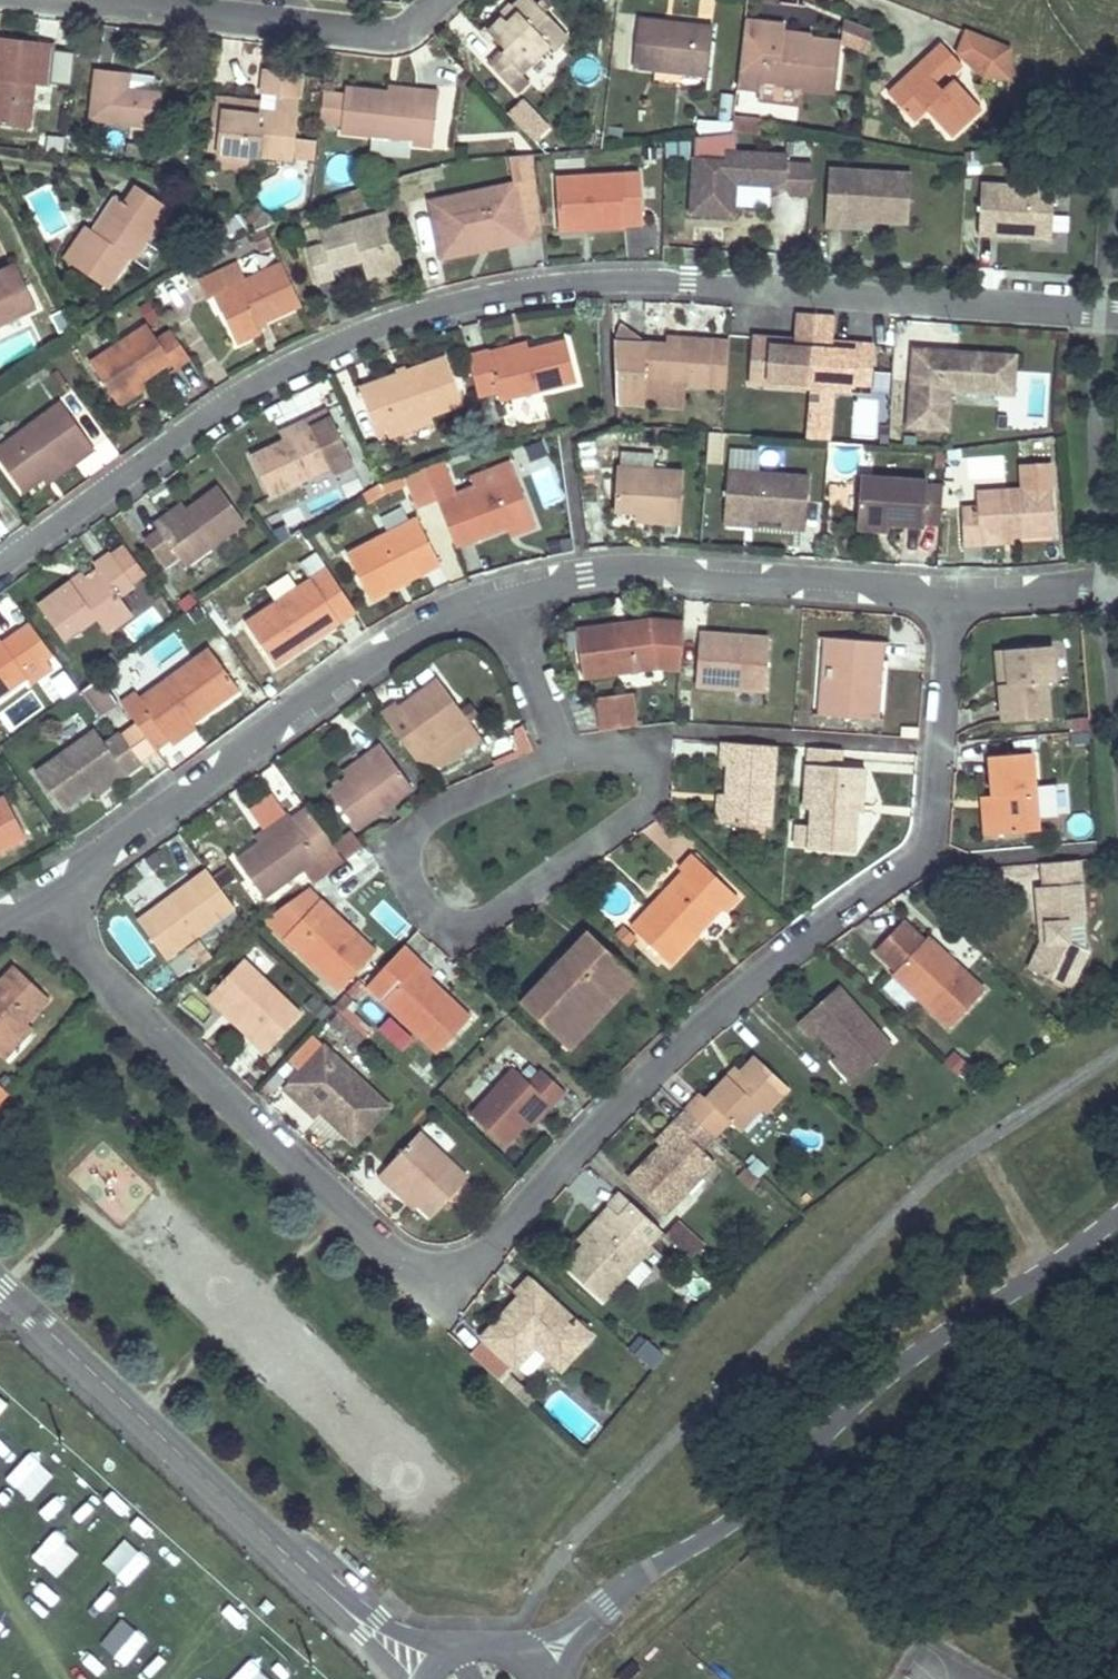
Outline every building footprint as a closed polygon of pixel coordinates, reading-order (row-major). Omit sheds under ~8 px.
[(533,0),(519,0),(511,8),(515,14),(508,22),(502,16),(498,20),(486,32),(492,38),(502,48),(498,52),(518,73),(547,46),(551,50),(567,35),(533,0)] [(515,14),(511,8),(507,4),(478,33),(488,43),(492,38),(486,32),(498,20),(502,16),(508,22),(515,14)] [(707,75),(712,29),(638,21),(633,66),(707,75)] [(839,43),(810,41),(783,38),(783,32),(783,26),(744,22),(738,81),(801,88),(833,91),(839,43)] [(72,38),(73,28),(63,27),(62,27),(61,37),(72,38)] [(840,27),(840,53),(869,54),(869,27),(840,27)] [(1008,48),(964,30),(955,52),(984,77),(1007,77),(1008,48)] [(783,32),(783,38),(810,41),(810,35),(783,32)] [(54,41),(0,35),(0,122),(29,125),(34,83),(49,85),(54,41)] [(979,106),(954,80),(943,90),(933,80),(944,70),(949,75),(960,64),(940,42),(925,56),(931,61),(922,69),(917,63),(899,81),(908,91),(896,103),(912,120),(925,108),(950,135),(979,106)] [(507,84),(518,73),(498,52),(487,62),(507,84)] [(931,61),(925,56),(917,63),(922,69),(931,61)] [(299,97),(302,72),(264,67),(261,92),(275,94),(298,96),(299,97)] [(157,126),(161,90),(127,86),(129,73),(95,68),(89,118),(157,126)] [(161,90),(163,78),(157,78),(154,77),(154,75),(129,73),(127,86),(161,90)] [(513,90),(524,78),(518,73),(507,84),(513,90)] [(801,88),(738,81),(737,89),(800,95),(801,88)] [(908,91),(899,81),(886,93),(896,103),(908,91)] [(416,95),(417,89),(388,86),(388,87),(388,92),(416,95)] [(346,87),(345,95),(323,92),(319,122),(341,125),(340,132),(372,135),(411,140),(410,145),(432,147),(438,92),(417,89),(416,95),(388,92),(346,87)] [(297,113),(299,97),(298,96),(275,94),(273,111),(297,113)] [(522,95),(505,110),(532,139),(549,123),(522,95)] [(258,109),(259,101),(223,97),(223,98),(221,112),(258,115),(258,109)] [(295,136),(297,113),(273,111),(258,109),(258,115),(221,112),(217,151),(251,154),(292,159),(293,155),(295,136)] [(761,120),(734,117),(732,131),(760,134),(761,120)] [(714,131),(691,134),(687,213),(730,216),(732,183),(768,185),(781,180),(787,194),(807,195),(809,164),(783,163),(783,154),(732,151),(733,133),(714,131)] [(410,145),(411,140),(372,135),(369,154),(409,158),(409,156),(410,145)] [(315,156),(317,139),(295,136),(293,155),(314,158),(315,156)] [(144,155),(145,144),(128,143),(128,144),(127,153),(144,155)] [(250,169),(251,154),(217,151),(214,166),(250,170),(250,169)] [(634,170),(549,175),(553,222),(582,220),(582,227),(637,224),(634,170)] [(843,191),(844,171),(825,170),(824,189),(843,191)] [(822,226),(842,227),(842,220),(869,221),(904,223),(907,174),(844,171),(843,191),(824,189),(822,226)] [(538,237),(530,177),(508,181),(520,240),(538,237)] [(508,181),(424,198),(434,243),(498,230),(501,244),(520,240),(508,181)] [(133,260),(170,207),(135,183),(124,199),(100,235),(92,229),(91,229),(84,225),(63,257),(108,286),(128,256),(133,260)] [(979,184),(976,238),(995,239),(996,231),(1006,231),(1006,240),(1048,243),(1052,189),(979,184)] [(100,235),(124,199),(116,193),(114,196),(91,229),(92,229),(100,235)] [(790,200),(788,237),(806,238),(808,200),(790,200)] [(384,208),(326,225),(331,239),(321,242),(304,247),(314,280),(331,275),(328,266),(358,257),(364,276),(401,265),(384,208)] [(582,220),(553,222),(553,229),(582,227),(582,220)] [(842,220),(842,227),(868,228),(869,221),(842,220)] [(331,239),(326,225),(318,228),(321,242),(331,239)] [(214,241),(215,230),(208,229),(207,240),(214,241)] [(498,230),(434,243),(436,257),(501,244),(498,230)] [(1006,231),(996,231),(995,239),(1006,240),(1006,231)] [(235,260),(194,279),(203,297),(209,293),(218,288),(226,306),(218,311),(233,342),(257,330),(251,318),(295,297),(278,260),(243,277),(235,260)] [(35,305),(14,262),(0,269),(0,322),(35,305)] [(218,288),(209,293),(218,311),(226,306),(218,288)] [(780,333),(748,330),(746,354),(763,355),(761,379),(846,386),(848,362),(865,363),(867,340),(835,337),(834,345),(826,344),(827,337),(829,310),(790,306),(788,334),(787,341),(780,340),(780,333)] [(187,357),(167,329),(153,339),(143,324),(86,365),(111,400),(137,381),(168,360),(173,366),(187,357)] [(721,335),(672,332),(672,340),(660,339),(637,338),(635,379),(718,383),(721,335)] [(485,345),(464,350),(474,391),(494,387),(497,397),(573,379),(563,335),(524,344),(487,352),(485,345)] [(487,352),(524,344),(522,336),(485,345),(487,352)] [(998,357),(909,350),(903,428),(942,431),(945,392),(995,396),(998,357)] [(440,352),(355,386),(374,432),(384,428),(424,412),(459,398),(440,352)] [(763,355),(746,354),(744,378),(761,379),(763,355)] [(998,357),(995,396),(1009,397),(1012,358),(998,357)] [(865,363),(848,362),(846,386),(863,387),(865,363)] [(137,381),(111,400),(116,408),(143,388),(137,381)] [(0,446),(0,463),(20,491),(39,477),(67,458),(72,464),(92,450),(61,404),(0,446)] [(281,438),(247,454),(268,497),(330,467),(332,471),(351,462),(325,408),(306,417),(310,424),(281,438)] [(424,412),(384,428),(387,437),(427,420),(424,412)] [(310,424),(306,417),(278,430),(281,438),(310,424)] [(720,461),(722,433),(709,432),(707,460),(720,461)] [(67,458),(39,477),(43,484),(72,464),(67,458)] [(680,466),(613,463),(611,506),(632,506),(643,507),(643,517),(677,518),(680,466)] [(413,506),(436,498),(423,464),(401,473),(404,482),(413,506)] [(803,474),(723,468),(720,509),(751,512),(776,514),(775,520),(799,522),(803,474)] [(401,473),(378,482),(382,491),(404,482),(401,473)] [(926,522),(926,518),(926,517),(928,481),(928,479),(862,475),(860,518),(890,520),(926,522)] [(454,491),(436,498),(453,546),(504,527),(528,518),(514,478),(457,499),(454,491)] [(944,482),(928,481),(926,517),(942,518),(944,482)] [(1047,487),(980,489),(980,517),(981,522),(964,522),(964,542),(980,542),(979,533),(1013,533),(1048,532),(1047,487)] [(156,529),(141,540),(160,567),(175,556),(183,566),(241,524),(214,488),(182,510),(156,529)] [(151,522),(156,529),(182,510),(177,503),(151,522)] [(643,507),(632,506),(631,516),(643,517),(643,507)] [(750,518),(751,512),(720,509),(719,515),(750,518)] [(415,517),(344,555),(369,600),(395,586),(391,579),(417,564),(421,572),(439,563),(415,517)] [(528,518),(504,527),(507,534),(531,526),(528,518)] [(890,520),(860,518),(859,528),(889,531),(890,520)] [(979,533),(980,542),(1013,542),(1013,533),(979,533)] [(68,583),(35,607),(60,643),(92,620),(102,634),(128,616),(115,597),(130,586),(107,555),(91,566),(96,572),(83,581),(72,589),(68,583)] [(417,564),(391,579),(395,586),(421,572),(417,564)] [(325,567),(242,625),(271,667),(295,651),(290,644),(315,627),(319,633),(353,609),(325,567)] [(72,589),(83,581),(79,575),(68,583),(72,589)] [(611,633),(650,627),(649,621),(610,626),(611,633)] [(27,626),(17,634),(2,646),(0,643),(0,696),(24,678),(30,686),(47,673),(56,666),(27,626)] [(610,626),(573,631),(580,678),(655,667),(650,627),(611,633),(610,626)] [(315,627),(290,644),(295,651),(319,633),(315,627)] [(726,634),(696,632),(693,685),(762,689),(766,636),(749,635),(749,642),(726,640),(726,634)] [(749,635),(726,634),(726,640),(749,642),(749,635)] [(821,718),(825,637),(812,636),(808,717),(821,718)] [(877,639),(825,637),(821,718),(873,720),(875,684),(868,683),(869,659),(876,659),(877,639)] [(1055,640),(1008,644),(1011,680),(1002,680),(1004,715),(1050,711),(1047,676),(1058,675),(1055,640)] [(1011,680),(1008,644),(998,645),(1002,680),(1011,680)] [(134,696),(120,707),(144,738),(157,729),(166,741),(188,724),(234,692),(206,655),(139,703),(134,696)] [(876,659),(869,659),(868,683),(875,684),(876,659)] [(95,712),(114,703),(101,676),(82,685),(95,712)] [(434,679),(381,717),(415,764),(467,725),(434,679)] [(627,694),(594,698),(599,732),(632,728),(627,694)] [(188,724),(166,741),(171,747),(193,731),(188,724)] [(467,725),(415,764),(441,767),(463,750),(467,725)] [(499,760),(531,748),(524,728),(491,740),(499,760)] [(157,729),(144,738),(152,750),(166,741),(157,729)] [(91,732),(33,773),(59,810),(86,792),(117,769),(121,774),(135,764),(114,734),(100,743),(91,732)] [(778,744),(727,741),(726,765),(734,765),(732,795),(730,825),(773,828),(778,744)] [(343,779),(324,792),(354,833),(411,791),(377,745),(360,757),(365,763),(343,779)] [(843,749),(808,746),(806,785),(815,786),(814,811),(812,850),(854,852),(856,814),(857,786),(865,786),(866,769),(842,767),(843,749)] [(1036,749),(991,753),(995,791),(999,830),(1043,826),(1036,749)] [(365,763),(360,757),(338,773),(343,779),(365,763)] [(117,769),(86,792),(89,797),(121,774),(117,769)] [(815,786),(806,785),(805,811),(814,811),(815,786)] [(857,786),(856,814),(864,814),(865,786),(857,786)] [(999,830),(995,791),(984,793),(988,831),(999,830)] [(730,825),(732,795),(723,794),(721,825),(730,825)] [(22,839),(0,799),(0,852),(22,839)] [(255,844),(233,860),(262,901),(300,872),(310,887),(342,863),(303,810),(289,820),(255,844)] [(255,844),(289,820),(284,814),(250,838),(255,844)] [(345,856),(362,843),(351,828),(334,841),(345,856)] [(652,908),(633,929),(670,964),(721,910),(724,913),(738,898),(693,856),(680,870),(684,875),(673,887),(675,890),(660,906),(663,908),(658,913),(652,908)] [(1082,856),(1042,859),(1044,884),(1038,884),(1040,923),(1048,922),(1049,939),(1042,939),(1029,965),(1069,986),(1089,946),(1071,934),(1070,919),(1087,918),(1082,856)] [(202,873),(132,923),(159,959),(229,908),(202,873)] [(673,887),(652,908),(658,913),(663,908),(660,906),(675,890),(673,887)] [(317,902),(305,890),(291,901),(305,913),(317,902)] [(291,901),(263,921),(339,992),(375,953),(351,931),(345,938),(325,920),(331,914),(317,902),(305,913),(291,901)] [(351,931),(331,914),(325,920),(345,938),(351,931)] [(1089,946),(1087,918),(1070,919),(1071,934),(1089,946)] [(901,967),(898,970),(955,1024),(989,987),(966,966),(961,972),(940,953),(946,946),(932,934),(929,937),(910,919),(882,948),(901,967)] [(1048,922),(1040,923),(1042,939),(1049,939),(1048,922)] [(586,934),(518,1005),(562,1046),(607,998),(614,1006),(636,982),(586,934)] [(966,966),(946,946),(940,953),(961,972),(966,966)] [(240,961),(209,994),(254,1036),(249,1042),(261,1053),(297,1013),(240,961)] [(27,1023),(49,998),(15,966),(0,982),(0,1050),(27,1023)] [(416,966),(380,1005),(438,1057),(468,1022),(426,985),(431,980),(416,966)] [(843,988),(806,1019),(822,1037),(827,1032),(847,1054),(867,1076),(899,1047),(843,988)] [(254,1036),(209,994),(204,1000),(249,1042),(254,1036)] [(607,998),(562,1046),(570,1053),(614,1006),(607,998)] [(356,1044),(371,1026),(343,1003),(328,1020),(356,1044)] [(0,1050),(0,1057),(3,1060),(33,1029),(27,1023),(0,1050)] [(322,1049),(283,1091),(296,1103),(302,1098),(319,1113),(354,1145),(387,1109),(322,1049)] [(867,1076),(847,1054),(841,1059),(861,1081),(867,1076)] [(707,1094),(691,1109),(715,1132),(731,1116),(742,1126),(764,1103),(770,1108),(791,1085),(758,1055),(745,1069),(733,1082),(727,1076),(709,1096),(707,1094)] [(733,1082),(745,1069),(739,1063),(727,1076),(733,1082)] [(514,1069),(470,1115),(503,1145),(525,1122),(543,1102),(550,1108),(563,1093),(540,1072),(529,1083),(514,1069)] [(302,1098),(296,1103),(314,1120),(319,1113),(302,1098)] [(543,1102),(525,1122),(530,1128),(550,1108),(543,1102)] [(668,1144),(634,1180),(670,1214),(720,1160),(707,1148),(718,1135),(715,1132),(691,1109),(689,1107),(677,1120),(684,1127),(668,1144)] [(684,1127),(677,1120),(660,1137),(668,1144),(684,1127)] [(419,1132),(377,1176),(391,1189),(397,1183),(417,1202),(433,1215),(468,1177),(419,1132)] [(751,1153),(739,1175),(754,1183),(765,1161),(751,1153)] [(397,1183),(391,1189),(411,1208),(417,1202),(397,1183)] [(621,1193),(609,1206),(621,1216),(633,1204),(621,1193)] [(602,1300),(652,1245),(649,1242),(660,1229),(633,1204),(621,1216),(609,1206),(596,1221),(604,1228),(587,1247),(584,1245),(565,1266),(602,1300)] [(579,1240),(584,1245),(587,1247),(604,1228),(596,1221),(579,1240)] [(678,1222),(666,1235),(692,1259),(704,1245),(678,1222)] [(518,1369),(536,1347),(542,1341),(557,1354),(575,1355),(593,1334),(529,1277),(514,1293),(519,1297),(526,1303),(517,1313),(510,1307),(483,1338),(518,1369)] [(517,1313),(526,1303),(519,1297),(510,1307),(517,1313)] [(631,1347),(651,1367),(665,1353),(644,1333),(631,1347)] [(542,1341),(536,1347),(561,1370),(575,1355),(557,1354),(542,1341)]
